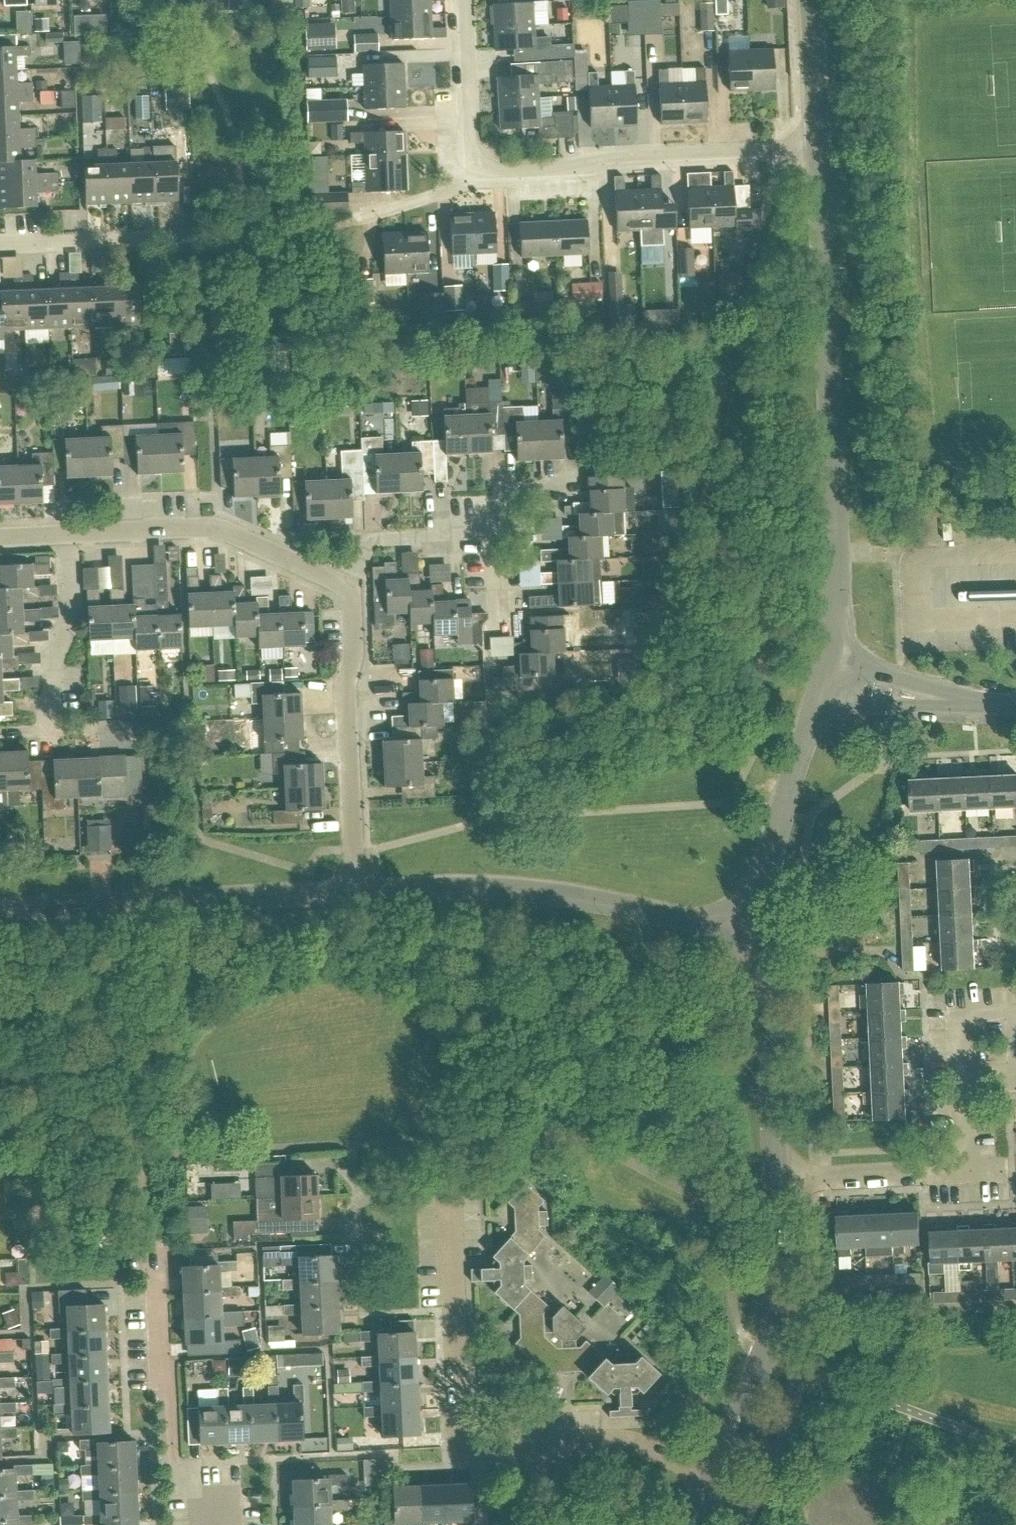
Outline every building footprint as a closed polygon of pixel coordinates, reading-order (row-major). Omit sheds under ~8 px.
[(216,12),(236,11),(235,0),(216,0),(216,12)] [(271,10),(292,9),(292,0),(270,0),(271,10)] [(309,0),(294,0),(294,9),(309,8),(309,0)] [(430,2),(444,1),(444,0),(390,0),(390,17),(430,15),(430,2)] [(546,1),(492,5),(493,28),(533,26),(533,12),(547,11),(546,1)] [(679,4),(645,6),(647,34),(661,33),(660,18),(680,17),(679,4)] [(714,32),(714,4),(701,4),(701,32),(714,32)] [(641,6),(628,6),(630,36),(643,35),(641,6)] [(14,31),(29,31),(29,12),(14,12),(14,31)] [(430,15),(390,17),(391,40),(446,38),(445,28),(431,29),(430,15)] [(333,23),(303,24),(304,50),(334,48),(333,23)] [(533,26),(493,28),(495,52),(549,48),(549,38),(534,39),(533,26)] [(62,33),(45,34),(46,44),(63,43),(62,33)] [(15,70),(15,57),(30,56),(29,46),(14,47),(14,34),(0,35),(0,71),(15,70)] [(378,35),(354,36),(355,53),(379,52),(378,35)] [(750,51),(752,91),(774,90),(772,50),(750,51)] [(750,51),(727,51),(729,92),(752,91),(750,51)] [(304,57),(305,79),(335,77),(334,56),(304,57)] [(539,63),(540,75),(497,77),(498,101),(538,98),(537,85),(573,83),(571,61),(539,63)] [(403,63),(363,65),(364,88),(404,86),(403,63)] [(681,84),(683,124),(707,123),(704,68),(694,69),(695,83),(681,84)] [(31,93),(31,83),(16,84),(15,70),(0,71),(0,94),(31,93)] [(667,70),(658,70),(660,125),(683,124),(681,84),(668,84),(667,70)] [(610,72),(611,87),(613,127),(636,126),(634,71),(610,72)] [(613,127),(611,87),(597,87),(597,73),(587,73),(589,128),(613,127)] [(404,86),(364,88),(365,110),(405,108),(404,86)] [(53,92),(40,92),(40,105),(54,104),(53,92)] [(75,109),(75,92),(61,92),(62,109),(75,109)] [(0,94),(0,117),(17,116),(17,103),(32,102),(31,93),(0,94)] [(100,120),(98,96),(80,97),(82,121),(100,120)] [(553,114),(553,117),(539,118),(538,98),(498,101),(500,131),(539,128),(540,138),(572,136),(570,113),(553,114)] [(346,99),(306,101),(307,124),(347,122),(346,99)] [(0,117),(0,140),(33,138),(33,129),(18,129),(17,116),(0,117)] [(125,118),(105,119),(106,131),(125,130),(125,118)] [(364,155),(404,154),(404,131),(349,133),(349,143),(364,142),(364,155)] [(19,161),(19,148),(34,148),(33,138),(0,140),(0,162),(19,162),(19,161)] [(152,148),(142,149),(143,164),(130,164),(132,203),(145,202),(145,206),(155,206),(152,148)] [(152,148),(155,206),(164,206),(164,202),(178,201),(176,162),(162,163),(162,148),(152,148)] [(106,150),(97,151),(97,166),(83,166),(85,205),(99,204),(99,208),(109,208),(106,150)] [(116,150),(106,150),(109,208),(119,208),(119,204),(132,203),(130,164),(116,165),(116,150)] [(365,183),(351,184),(351,194),(406,191),(404,154),(364,155),(365,183)] [(308,190),(325,190),(325,159),(308,159),(308,190)] [(50,183),(49,173),(34,174),(34,160),(19,161),(19,162),(0,162),(0,185),(50,183)] [(723,172),(723,187),(710,188),(712,227),(735,226),(735,231),(751,230),(750,210),(734,211),(733,172),(723,172)] [(712,227),(710,188),(709,173),(686,174),(688,229),(712,227)] [(651,190),(637,191),(639,231),(663,230),(660,175),(650,176),(651,190)] [(623,177),(613,177),(616,232),(639,231),(637,191),(624,191),(623,177)] [(50,193),(50,183),(0,185),(0,209),(36,207),(35,193),(50,193)] [(315,195),(316,212),(348,211),(347,194),(315,195)] [(494,213),(472,214),(474,254),(496,253),(494,213)] [(472,214),(449,215),(451,255),(474,254),(472,214)] [(587,221),(519,224),(520,258),(588,254),(587,221)] [(426,233),(404,234),(406,274),(428,273),(426,233)] [(404,234),(381,235),(384,275),(406,274),(404,234)] [(693,248),(678,249),(680,294),(695,294),(693,248)] [(1,276),(20,275),(19,257),(0,258),(0,261),(1,276)] [(492,292),(508,291),(506,265),(491,266),(492,292)] [(105,288),(92,288),(94,327),(116,326),(114,272),(104,273),(105,288)] [(114,272),(116,326),(140,325),(138,286),(124,287),(123,272),(114,272)] [(719,273),(719,285),(742,284),(742,272),(719,273)] [(623,317),(621,273),(607,273),(609,318),(623,317)] [(59,290),(46,290),(48,329),(71,328),(68,274),(59,275),(59,290)] [(94,327),(92,288),(78,289),(78,274),(68,274),(71,328),(94,327)] [(14,292),(0,292),(0,295),(0,301),(1,301),(2,331),(3,331),(25,330),(23,276),(13,276),(14,292)] [(32,276),(23,276),(25,330),(48,329),(46,290),(33,291),(32,276)] [(371,279),(358,280),(360,304),(373,303),(371,279)] [(601,283),(576,284),(577,300),(602,299),(601,283)] [(460,287),(443,287),(444,311),(461,310),(460,287)] [(641,311),(641,326),(675,327),(675,312),(641,311)] [(183,333),(169,334),(170,355),(184,355),(183,333)] [(95,359),(72,360),(73,377),(95,376),(95,359)] [(98,361),(98,374),(111,374),(111,361),(98,361)] [(535,361),(520,362),(521,375),(535,375),(535,361)] [(18,377),(6,377),(6,392),(19,392),(18,377)] [(486,387),(463,388),(464,404),(499,402),(498,379),(486,379),(486,387)] [(539,421),(541,461),(564,460),(563,438),(576,437),(574,394),(554,395),(555,409),(553,409),(554,421),(539,421)] [(427,401),(411,402),(411,418),(428,417),(427,401)] [(481,404),(481,414),(468,414),(470,454),(493,453),(492,431),(503,431),(504,430),(503,407),(503,403),(481,404)] [(364,404),(364,414),(393,414),(393,404),(364,404)] [(541,461),(539,421),(526,422),(525,406),(503,407),(504,430),(503,431),(504,452),(517,452),(518,462),(541,461)] [(289,414),(289,428),(301,428),(301,414),(289,414)] [(447,455),(470,454),(468,414),(444,416),(446,441),(433,441),(434,467),(434,481),(448,481),(447,455)] [(159,435),(161,475),(185,474),(183,451),(195,451),(194,423),(160,424),(160,435),(159,435)] [(103,439),(89,439),(89,444),(91,478),(115,477),(114,454),(125,453),(124,437),(123,426),(103,427),(103,439)] [(159,435),(124,437),(125,453),(125,465),(138,465),(138,476),(161,475),(159,435)] [(365,494),(400,493),(398,453),(384,454),(384,437),(362,438),(362,450),(363,467),(365,484),(365,494)] [(54,441),(54,454),(55,469),(67,469),(68,479),(91,478),(89,444),(89,439),(54,441)] [(413,443),(413,452),(398,453),(400,493),(424,492),(422,468),(434,467),(433,441),(413,443)] [(270,458),(256,458),(258,498),(281,496),(280,473),(292,473),(291,446),(269,447),(270,458)] [(365,495),(365,494),(365,484),(363,467),(362,450),(341,451),(342,479),(328,480),(329,501),(330,519),(353,517),(352,496),(365,495)] [(56,480),(55,469),(54,454),(32,455),(33,465),(18,465),(19,490),(20,505),(43,504),(42,481),(56,480)] [(256,458),(220,460),(222,489),(235,488),(235,499),(258,498),(256,458)] [(0,466),(0,506),(20,505),(19,490),(18,465),(0,466)] [(579,513),(623,511),(634,511),(633,488),(623,488),(622,475),(589,477),(590,502),(574,503),(575,514),(579,513)] [(328,480),(292,482),(294,511),(306,510),(306,520),(330,519),(329,501),(328,480)] [(678,495),(662,496),(662,509),(678,508),(678,495)] [(579,525),(562,526),(563,538),(569,538),(601,537),(624,535),(623,511),(579,513),(579,525)] [(679,524),(666,525),(667,533),(680,533),(679,524)] [(651,536),(630,536),(631,552),(652,551),(651,536)] [(569,538),(569,549),(540,551),(541,562),(557,561),(599,559),(603,559),(601,537),(569,538)] [(398,572),(414,573),(415,552),(398,552),(398,572)] [(540,573),(541,585),(558,584),(600,582),(599,559),(557,561),(558,572),(540,573)] [(34,585),(33,574),(50,573),(49,561),(0,564),(0,587),(34,585)] [(409,612),(407,578),(396,579),(396,562),(384,563),(384,566),(371,566),(373,604),(374,626),(393,625),(392,613),(409,612)] [(157,616),(158,649),(182,648),(181,615),(169,615),(168,583),(166,583),(166,564),(155,564),(156,598),(157,616)] [(447,564),(426,564),(426,582),(447,582),(447,564)] [(516,565),(517,586),(537,585),(536,564),(516,565)] [(660,565),(643,566),(643,577),(660,577),(660,565)] [(420,572),(407,573),(407,578),(409,612),(410,624),(433,623),(431,590),(421,590),(420,572)] [(222,592),(221,574),(210,574),(211,592),(212,592),(214,626),(235,625),(233,591),(222,592)] [(199,575),(187,576),(190,637),(212,636),(212,626),(214,626),(212,592),(211,592),(200,592),(199,575)] [(247,595),(269,595),(269,577),(247,577),(247,595)] [(559,595),(528,597),(528,607),(603,603),(602,581),(600,582),(558,584),(559,595)] [(442,584),(431,585),(431,590),(433,623),(434,636),(457,635),(458,647),(472,646),(470,599),(443,601),(442,584)] [(0,587),(0,612),(24,611),(23,610),(23,598),(39,597),(38,585),(34,585),(0,587)] [(245,585),(233,586),(233,591),(235,625),(236,636),(258,635),(257,601),(246,602),(245,585)] [(100,587),(87,588),(89,640),(113,639),(112,628),(110,605),(101,605),(100,587)] [(122,587),(110,587),(110,605),(112,628),(113,639),(135,638),(133,604),(123,605),(122,587)] [(269,613),(268,596),(257,597),(257,601),(258,635),(259,648),(282,647),(281,613),(280,613),(269,613)] [(281,613),(282,647),(306,646),(304,611),(291,612),(290,596),(279,596),(280,613),(281,613)] [(158,649),(157,616),(146,616),(145,599),(133,599),(133,604),(135,638),(135,650),(158,649)] [(23,610),(24,611),(0,612),(0,633),(24,632),(25,632),(24,621),(40,620),(39,609),(23,610)] [(657,612),(632,613),(634,648),(659,647),(657,612)] [(555,652),(555,653),(565,653),(564,629),(572,629),(571,616),(529,618),(530,629),(529,629),(530,641),(514,642),(515,654),(519,654),(555,652)] [(30,640),(29,631),(25,632),(24,632),(0,633),(0,656),(13,655),(13,643),(30,643),(30,640)] [(409,644),(392,645),(393,661),(409,660),(409,644)] [(433,649),(420,650),(420,668),(434,667),(433,649)] [(565,653),(555,653),(555,652),(519,654),(519,664),(506,665),(506,676),(496,677),(496,690),(537,688),(536,679),(567,677),(565,653)] [(17,667),(17,655),(13,655),(0,656),(0,679),(1,679),(1,668),(17,667)] [(641,659),(617,660),(618,683),(642,682),(641,659)] [(420,692),(404,693),(404,704),(407,704),(443,702),(455,702),(454,669),(419,671),(420,692)] [(0,679),(0,716),(11,715),(11,701),(1,702),(0,691),(19,690),(18,678),(1,679),(0,679)] [(251,683),(234,684),(235,697),(251,697),(252,703),(262,703),(263,718),(303,716),(302,693),(279,694),(279,680),(251,682),(251,683)] [(408,715),(392,716),(392,727),(422,725),(444,724),(443,702),(407,704),(408,715)] [(298,739),(304,739),(303,716),(263,718),(264,754),(299,752),(298,739)] [(393,740),(382,741),(383,764),(424,762),(422,725),(392,727),(393,740)] [(41,783),(40,760),(28,761),(27,750),(4,751),(5,791),(7,791),(8,806),(19,806),(18,790),(41,789),(41,783)] [(264,754),(259,755),(260,774),(284,773),(285,788),(324,786),(323,763),(299,764),(299,752),(264,754)] [(124,756),(75,759),(78,798),(101,797),(126,796),(126,795),(141,794),(139,757),(124,757),(124,756)] [(64,799),(78,798),(75,759),(52,760),(40,760),(41,783),(41,789),(42,811),(64,810),(64,799)] [(424,762),(383,764),(385,787),(407,786),(408,799),(436,797),(435,776),(424,776),(424,762)] [(994,809),(1015,807),(1015,776),(1004,777),(1004,772),(992,773),(992,777),(994,809)] [(994,809),(992,777),(976,778),(976,773),(964,774),(964,778),(966,810),(994,809)] [(950,775),(938,775),(938,779),(940,811),(966,810),(964,778),(950,779),(950,775)] [(940,811),(938,779),(923,780),(923,776),(911,777),(913,813),(940,811)] [(304,823),(303,811),(325,810),(324,786),(285,788),(286,810),(273,811),(274,825),(304,823)] [(144,831),(123,832),(123,851),(145,851),(144,831)] [(995,838),(995,848),(1015,847),(1015,837),(995,838)] [(995,848),(995,838),(967,839),(968,849),(995,848)] [(941,840),(942,851),(968,849),(967,839),(941,840)] [(942,851),(941,840),(914,842),(914,852),(942,851)] [(971,872),(976,872),(976,860),(940,862),(941,888),(972,887),(971,872)] [(901,863),(902,890),(912,890),(911,863),(901,863)] [(977,887),(972,887),(941,888),(943,916),(973,914),(972,899),(978,899),(977,887)] [(902,890),(903,918),(913,917),(912,890),(902,890)] [(974,941),(974,926),(979,926),(978,914),(973,914),(943,916),(944,942),(974,941)] [(903,918),(904,944),(914,943),(913,917),(903,918)] [(975,953),(980,952),(979,941),(974,941),(944,942),(945,970),(976,968),(975,953)] [(904,944),(906,972),(916,971),(914,943),(904,944)] [(907,983),(869,985),(871,1010),(904,1009),(903,995),(908,994),(907,983)] [(908,1009),(904,1009),(871,1010),(872,1038),(905,1037),(904,1022),(909,1022),(908,1009)] [(905,1049),(910,1048),(910,1037),(905,1037),(872,1038),(873,1065),(906,1063),(905,1049)] [(832,1040),(833,1067),(845,1066),(843,1040),(832,1040)] [(906,1063),(873,1065),(875,1093),(907,1090),(906,1076),(912,1076),(911,1063),(906,1063)] [(833,1067),(834,1094),(846,1094),(845,1066),(833,1067)] [(864,1093),(864,1105),(875,1104),(876,1120),(908,1118),(907,1103),(913,1102),(912,1090),(907,1090),(875,1093),(864,1093)] [(834,1094),(835,1122),(847,1122),(846,1094),(834,1094)] [(291,1163),(253,1165),(254,1199),(280,1198),(316,1196),(315,1174),(292,1175),(291,1163)] [(208,1183),(209,1199),(238,1197),(236,1181),(208,1183)] [(586,1342),(581,1349),(576,1349),(576,1341),(587,1329),(563,1307),(552,1319),(544,1320),(543,1315),(549,1309),(524,1285),(524,1282),(532,1281),(531,1267),(523,1267),(522,1262),(545,1237),(539,1232),(539,1227),(547,1227),(547,1213),(538,1213),(538,1209),(544,1202),(524,1185),(507,1204),(514,1210),(515,1232),(491,1258),(498,1264),(499,1268),(471,1270),(472,1281),(500,1280),(500,1285),(493,1293),(518,1316),(520,1339),(513,1347),(551,1381),(556,1374),(580,1373),(606,1397),(613,1389),(618,1389),(619,1412),(610,1412),(610,1419),(641,1417),(640,1411),(631,1412),(630,1389),(635,1389),(642,1395),(660,1375),(640,1358),(634,1364),(630,1364),(630,1356),(615,1357),(616,1365),(612,1365),(586,1342)] [(316,1196),(280,1198),(281,1220),(232,1222),(233,1240),(250,1239),(249,1234),(295,1232),(294,1220),(317,1219),(316,1196)] [(188,1232),(204,1231),(203,1206),(187,1206),(188,1232)] [(892,1209),(892,1214),(894,1246),(893,1246),(894,1254),(905,1253),(905,1246),(921,1245),(920,1213),(905,1213),(905,1209),(892,1209)] [(877,1210),(865,1210),(865,1215),(867,1248),(893,1246),(894,1246),(892,1214),(877,1215),(877,1210)] [(851,1248),(867,1248),(865,1215),(851,1216),(851,1211),(838,1212),(840,1249),(840,1257),(852,1256),(851,1248)] [(1015,1260),(1014,1229),(999,1229),(999,1224),(986,1225),(987,1230),(988,1261),(990,1261),(990,1271),(1002,1270),(1002,1260),(1013,1260),(1015,1260)] [(974,1262),(988,1261),(987,1230),(972,1231),(972,1225),(960,1226),(960,1231),(962,1263),(963,1263),(963,1272),(975,1272),(974,1262)] [(962,1263),(960,1231),(946,1232),(946,1227),(933,1227),(935,1262),(931,1263),(932,1274),(945,1274),(948,1271),(948,1263),(962,1263)] [(301,1284),(336,1282),(335,1256),(300,1258),(300,1254),(280,1255),(280,1266),(299,1265),(300,1280),(301,1284)] [(217,1266),(181,1268),(183,1293),(220,1291),(219,1288),(220,1288),(219,1274),(236,1273),(236,1262),(217,1263),(217,1266)] [(602,1273),(586,1291),(601,1305),(617,1287),(602,1273)] [(923,1273),(896,1275),(896,1286),(923,1285),(923,1273)] [(896,1275),(869,1276),(869,1288),(896,1286),(896,1275)] [(869,1276),(841,1278),(842,1289),(869,1288),(869,1276)] [(338,1307),(336,1282),(301,1284),(300,1280),(281,1281),(282,1291),(300,1290),(301,1306),(302,1306),(302,1309),(338,1307)] [(220,1291),(183,1293),(184,1319),(221,1317),(221,1314),(220,1298),(238,1297),(237,1287),(220,1288),(219,1288),(220,1291)] [(69,1332),(106,1330),(104,1304),(77,1305),(77,1289),(59,1290),(60,1313),(67,1313),(68,1328),(69,1328),(69,1332)] [(990,1290),(990,1301),(1015,1299),(1015,1289),(990,1290)] [(990,1290),(963,1291),(964,1302),(990,1301),(990,1290)] [(963,1291),(936,1293),(937,1303),(964,1302),(963,1291)] [(302,1306),(301,1306),(283,1307),(283,1317),(302,1316),(303,1335),(339,1333),(338,1307),(302,1309),(302,1306)] [(221,1317),(184,1319),(185,1344),(189,1344),(190,1355),(241,1352),(240,1339),(239,1339),(239,1340),(223,1340),(222,1324),(239,1323),(239,1313),(221,1314),(221,1317)] [(412,1321),(388,1323),(389,1334),(378,1334),(378,1331),(360,1332),(360,1343),(377,1342),(378,1357),(379,1357),(379,1360),(416,1358),(414,1332),(413,1332),(412,1321)] [(107,1355),(106,1330),(69,1332),(69,1328),(68,1328),(50,1329),(51,1338),(68,1338),(69,1352),(70,1352),(70,1357),(107,1355)] [(242,1333),(248,1351),(260,1347),(255,1330),(242,1333)] [(30,1339),(22,1339),(22,1350),(30,1350),(30,1339)] [(14,1361),(13,1351),(0,1351),(0,1362),(14,1361)] [(108,1381),(107,1355),(70,1357),(70,1352),(69,1352),(52,1353),(52,1364),(70,1363),(70,1378),(71,1378),(71,1382),(108,1381)] [(278,1363),(319,1364),(319,1354),(278,1354),(278,1363)] [(417,1383),(416,1358),(379,1360),(379,1357),(378,1357),(361,1358),(362,1368),(379,1367),(380,1382),(381,1385),(417,1383)] [(249,1376),(249,1361),(228,1361),(229,1376),(249,1376)] [(15,1387),(15,1377),(0,1378),(0,1388),(15,1387)] [(109,1406),(108,1381),(71,1382),(71,1378),(70,1378),(53,1379),(53,1389),(71,1389),(72,1403),(72,1408),(109,1406)] [(419,1408),(417,1383),(381,1385),(380,1382),(362,1383),(363,1394),(380,1392),(381,1408),(382,1408),(382,1410),(419,1408)] [(279,1404),(275,1404),(277,1441),(303,1440),(301,1404),(305,1404),(304,1385),(294,1385),(295,1403),(279,1404)] [(255,1405),(250,1406),(252,1442),(277,1441),(275,1404),(279,1404),(278,1386),(268,1387),(269,1404),(255,1405)] [(255,1405),(254,1396),(254,1387),(243,1388),(244,1405),(228,1406),(228,1407),(225,1407),(227,1444),(252,1442),(250,1406),(255,1405)] [(189,1446),(227,1444),(225,1407),(228,1407),(228,1406),(227,1389),(217,1389),(218,1407),(199,1408),(187,1409),(189,1446)] [(16,1412),(16,1401),(0,1402),(0,1413),(16,1412)] [(72,1403),(54,1404),(55,1415),(72,1414),(73,1434),(111,1432),(109,1406),(72,1408),(72,1403)] [(381,1408),(364,1409),(364,1419),(382,1418),(383,1436),(420,1434),(419,1408),(382,1410),(382,1408),(381,1408)] [(1,1457),(0,1439),(18,1438),(17,1427),(0,1428),(0,1457),(1,1457)] [(99,1440),(79,1441),(80,1450),(98,1449),(99,1464),(100,1464),(100,1469),(136,1467),(135,1441),(99,1443),(99,1440)] [(137,1492),(136,1467),(100,1469),(100,1464),(99,1464),(81,1465),(81,1476),(99,1475),(100,1489),(101,1489),(101,1494),(137,1492)] [(17,1490),(16,1475),(33,1474),(33,1465),(14,1466),(14,1469),(0,1469),(0,1494),(17,1493),(17,1490)] [(329,1499),(330,1499),(329,1484),(348,1483),(347,1474),(328,1475),(328,1479),(292,1481),(293,1506),(330,1505),(329,1499)] [(53,1480),(39,1480),(40,1489),(53,1488),(53,1480)] [(442,1522),(442,1524),(452,1524),(452,1522),(472,1521),(470,1483),(444,1485),(446,1521),(442,1521),(442,1522)] [(419,1486),(421,1522),(417,1523),(417,1524),(427,1524),(427,1523),(442,1522),(442,1521),(446,1521),(444,1485),(419,1486)] [(393,1487),(395,1523),(385,1523),(385,1524),(402,1524),(417,1523),(421,1522),(419,1486),(393,1487)] [(138,1517),(137,1492),(101,1494),(101,1489),(100,1489),(81,1490),(82,1501),(100,1500),(101,1514),(102,1514),(102,1519),(138,1517)] [(17,1493),(0,1494),(0,1519),(18,1518),(18,1516),(18,1500),(35,1499),(34,1490),(17,1490),(17,1493)] [(330,1510),(349,1509),(348,1499),(330,1499),(329,1499),(330,1505),(293,1506),(294,1524),(331,1524),(330,1510)] [(138,1517),(102,1519),(102,1514),(101,1514),(83,1515),(83,1524),(91,1524),(102,1524),(139,1524),(138,1517)] [(35,1515),(18,1516),(18,1518),(0,1519),(0,1524),(36,1524),(35,1515)]
